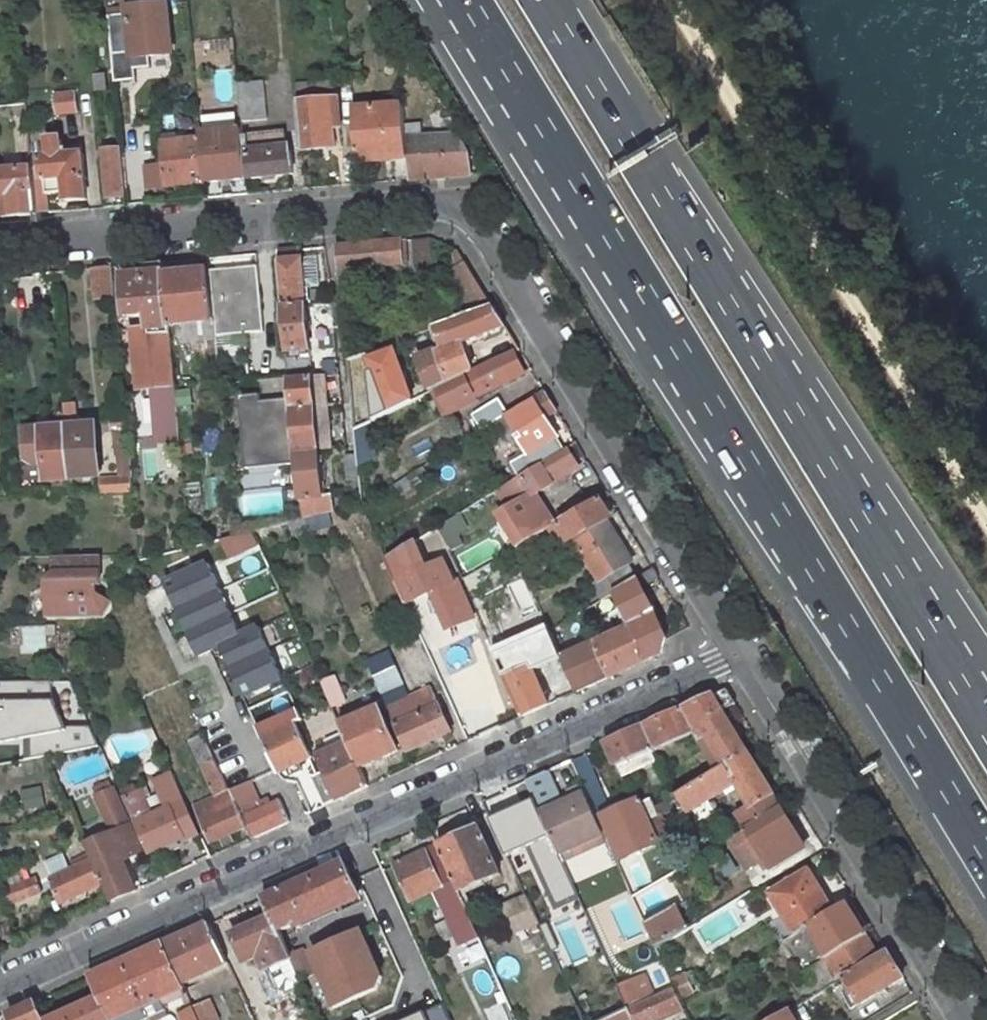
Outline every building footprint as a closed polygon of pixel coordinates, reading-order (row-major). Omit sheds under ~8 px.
[(129,8),(129,13),(109,15),(113,54),(133,52),(133,57),(173,53),(168,4),(129,8)] [(94,75),(96,91),(107,90),(105,74),(94,75)] [(334,80),(296,84),(298,102),(331,99),(335,94),(334,80)] [(264,81),(238,83),(242,122),(268,119),(264,81)] [(56,95),(58,114),(77,112),(75,93),(56,95)] [(298,102),(297,102),(301,150),(337,147),(332,99),(331,99),(298,102)] [(407,141),(403,105),(354,109),(358,159),(408,155),(407,141)] [(242,128),(202,132),(207,182),(247,178),(243,136),(242,128)] [(248,135),(243,136),(247,178),(294,173),(291,150),(288,151),(285,130),(272,132),(272,133),(272,139),(249,141),(248,135)] [(197,138),(161,142),(166,186),(207,182),(202,132),(201,133),(196,134),(197,138)] [(444,138),(407,141),(408,155),(410,179),(470,174),(468,152),(458,135),(444,136),(444,138)] [(42,167),(33,168),(37,212),(49,211),(48,195),(66,193),(66,202),(87,200),(86,180),(88,179),(87,177),(85,177),(83,153),(68,155),(67,149),(63,150),(62,140),(59,140),(59,138),(52,139),(52,141),(48,141),(50,156),(41,157),(42,167)] [(122,149),(102,151),(107,197),(126,196),(122,149)] [(3,195),(5,216),(38,214),(37,212),(33,168),(5,171),(0,171),(0,196),(3,195)] [(414,239),(417,267),(434,266),(431,238),(414,239)] [(401,240),(337,246),(340,270),(340,269),(343,295),(355,294),(352,268),(365,267),(379,266),(404,264),(401,240)] [(280,251),(283,305),(306,303),(303,249),(280,251)] [(460,251),(449,258),(456,269),(466,262),(460,251)] [(169,325),(164,275),(163,262),(143,264),(144,273),(122,275),(125,302),(119,303),(121,319),(127,318),(127,316),(147,314),(148,328),(132,330),(137,389),(152,388),(157,443),(178,441),(168,327),(170,327),(169,325)] [(222,295),(266,290),(267,300),(274,299),(269,262),(219,268),(222,295)] [(95,299),(115,297),(112,266),(92,268),(95,299)] [(215,320),(210,270),(164,275),(169,325),(187,323),(215,320)] [(472,272),(457,281),(476,312),(493,306),(472,272)] [(306,303),(283,305),(284,307),(285,327),(289,378),(312,376),(308,330),(308,322),(306,303)] [(476,312),(437,327),(446,350),(440,352),(451,383),(474,372),(463,344),(506,328),(493,306),(476,312)] [(270,328),(285,327),(284,307),(268,308),(270,328)] [(216,336),(215,320),(187,323),(188,339),(216,336)] [(513,353),(520,349),(512,336),(480,352),(487,365),(513,353)] [(368,352),(348,360),(355,430),(361,427),(371,422),(375,420),(368,352)] [(523,375),(513,353),(487,365),(474,372),(451,383),(436,390),(444,408),(472,395),(474,399),(523,375)] [(323,375),(312,376),(314,406),(326,405),(323,375)] [(312,376),(289,378),(292,408),(314,406),(312,376)] [(509,415),(496,423),(499,429),(510,422),(523,443),(530,454),(525,457),(513,464),(521,477),(565,451),(557,438),(558,438),(546,418),(558,412),(546,392),(509,415)] [(472,395),(444,408),(447,414),(475,401),(474,399),(472,395)] [(475,417),(484,430),(496,423),(509,415),(500,401),(475,417)] [(76,403),(65,404),(66,420),(67,426),(72,479),(96,477),(92,425),(78,426),(76,403)] [(326,405),(314,406),(319,451),(330,450),(326,405)] [(314,406),(292,408),(296,453),(319,451),(314,406)] [(117,430),(128,429),(127,417),(111,419),(112,430),(117,430)] [(371,422),(361,427),(367,439),(377,433),(371,422)] [(45,458),(47,481),(72,479),(67,426),(60,427),(25,430),(27,453),(40,452),(45,452),(45,458)] [(367,439),(361,427),(355,430),(358,455),(359,467),(377,458),(367,439)] [(119,459),(121,459),(131,458),(128,429),(117,430),(119,459)] [(525,457),(530,454),(523,443),(519,446),(525,457)] [(521,477),(497,492),(508,509),(532,494),(534,497),(554,484),(551,479),(566,470),(574,465),(578,463),(569,449),(565,451),(521,477)] [(319,451),(296,453),(300,499),(301,499),(303,519),(333,512),(332,495),(323,495),(319,451)] [(347,478),(360,477),(359,467),(358,455),(345,456),(347,478)] [(122,471),(132,470),(131,458),(121,459),(122,471)] [(577,470),(574,465),(566,470),(569,475),(577,470)] [(101,479),(102,493),(132,491),(132,477),(101,479)] [(391,488),(397,498),(413,488),(406,477),(391,488)] [(549,529),(556,541),(566,535),(570,542),(607,520),(611,517),(599,498),(574,514),(558,523),(549,529)] [(502,547),(507,555),(515,550),(549,529),(558,523),(554,517),(545,502),(494,534),(498,540),(500,543),(502,547)] [(570,508),(554,517),(558,523),(574,514),(570,508)] [(303,519),(309,531),(331,525),(335,519),(333,512),(303,519)] [(303,519),(291,523),(294,535),(309,531),(303,519)] [(607,520),(570,542),(577,554),(582,551),(600,581),(594,584),(603,600),(616,592),(637,578),(628,564),(633,561),(607,520)] [(515,550),(521,563),(556,541),(549,529),(515,550)] [(254,532),(222,539),(229,555),(259,544),(254,532)] [(100,556),(54,557),(55,575),(48,582),(55,589),(55,598),(48,598),(49,620),(106,619),(114,605),(97,594),(97,584),(101,584),(100,556)] [(396,583),(406,605),(423,597),(433,593),(449,629),(474,618),(457,580),(454,581),(445,561),(421,572),(419,566),(413,569),(415,574),(396,583)] [(210,564),(166,583),(199,656),(221,646),(243,637),(210,564)] [(633,627),(649,660),(664,653),(668,639),(656,614),(642,587),(659,577),(654,569),(637,578),(616,592),(633,627)] [(439,634),(449,629),(433,593),(423,597),(439,634)] [(582,612),(570,619),(575,632),(580,630),(584,638),(559,649),(563,657),(563,659),(577,693),(610,678),(595,645),(596,644),(592,632),(582,612)] [(542,622),(522,630),(528,644),(548,635),(542,622)] [(22,653),(48,652),(47,625),(21,626),(22,653)] [(595,645),(610,678),(649,660),(633,627),(596,644),(595,645)] [(284,679),(261,628),(243,637),(221,646),(244,697),(284,679)] [(548,635),(528,644),(539,668),(563,657),(559,649),(553,633),(548,635)] [(504,677),(522,717),(549,705),(526,652),(513,658),(518,671),(504,677)] [(397,666),(391,653),(368,663),(374,677),(397,666)] [(405,684),(397,666),(374,677),(382,694),(405,684)] [(336,676),(322,683),(332,704),(346,697),(336,676)] [(57,679),(0,682),(0,740),(59,737),(57,679)] [(382,694),(408,752),(452,732),(432,687),(410,697),(405,684),(382,694)] [(447,694),(456,714),(472,707),(462,686),(447,694)] [(737,704),(728,690),(646,727),(656,749),(657,750),(698,731),(720,770),(748,753),(724,711),(737,704)] [(472,707),(456,714),(469,741),(485,734),(472,707)] [(360,768),(400,750),(382,708),(342,726),(346,736),(350,745),(360,768)] [(314,758),(293,726),(263,740),(279,774),(290,769),(293,777),(303,772),(300,765),(314,758)] [(653,751),(656,749),(646,727),(609,744),(623,777),(658,761),(653,751)] [(204,736),(191,742),(217,798),(196,807),(212,844),(222,839),(225,846),(233,842),(230,835),(247,828),(217,762),(216,762),(204,736)] [(346,736),(327,745),(332,754),(350,745),(346,736)] [(327,745),(316,750),(326,771),(339,800),(369,786),(360,768),(350,745),(332,754),(327,745)] [(238,753),(217,762),(247,828),(252,839),(290,822),(281,800),(270,805),(267,800),(261,803),(238,753)] [(720,770),(676,797),(677,798),(681,807),(685,816),(696,809),(701,817),(704,815),(706,819),(717,812),(709,800),(738,783),(751,804),(737,813),(747,829),(782,808),(748,753),(720,770)] [(584,755),(572,760),(584,785),(598,818),(610,813),(608,808),(584,755)] [(326,771),(312,777),(325,806),(339,800),(326,771)] [(556,844),(563,862),(582,854),(578,845),(590,840),(592,844),(607,837),(598,818),(584,785),(569,792),(570,794),(573,801),(560,806),(557,800),(560,798),(548,772),(527,781),(556,844)] [(135,784),(121,790),(150,854),(163,848),(166,854),(174,850),(171,845),(184,839),(185,841),(200,834),(174,777),(157,785),(168,809),(153,816),(145,798),(142,790),(138,791),(135,784)] [(113,833),(86,845),(93,861),(103,883),(111,903),(136,891),(124,865),(125,860),(141,853),(110,782),(94,789),(113,833)] [(147,787),(142,790),(145,798),(151,795),(147,787)] [(25,809),(45,808),(44,788),(24,789),(25,809)] [(560,798),(557,800),(560,806),(573,801),(570,794),(560,798)] [(659,816),(681,807),(677,798),(655,808),(659,816)] [(640,800),(620,809),(610,813),(598,818),(607,837),(608,839),(612,837),(622,859),(660,843),(650,820),(659,816),(655,808),(651,800),(641,804),(640,800)] [(617,804),(608,808),(610,813),(620,809),(617,804)] [(797,832),(782,808),(747,829),(737,836),(743,846),(749,842),(751,846),(752,846),(756,843),(761,852),(757,854),(760,859),(764,857),(772,870),(805,850),(795,833),(797,832)] [(492,823),(516,875),(523,872),(520,865),(533,860),(512,814),(492,823)] [(480,828),(439,847),(460,893),(501,874),(480,828)] [(578,845),(582,854),(609,842),(608,839),(607,837),(592,844),(590,840),(578,845)] [(756,843),(752,846),(753,847),(757,854),(761,852),(756,843)] [(561,901),(578,894),(563,862),(556,844),(539,852),(554,886),(557,893),(561,901)] [(438,891),(452,920),(469,913),(460,893),(439,847),(438,846),(395,866),(402,883),(392,888),(400,906),(412,900),(413,903),(438,891)] [(753,847),(740,855),(748,868),(761,860),(760,859),(757,854),(753,847)] [(629,865),(637,886),(650,881),(642,860),(629,865)] [(93,861),(52,881),(57,892),(62,902),(103,883),(93,861)] [(345,863),(265,899),(273,918),(279,932),(281,931),(295,924),(298,931),(304,928),(304,927),(302,922),(334,907),(359,895),(345,863)] [(787,919),(796,935),(810,927),(809,926),(833,911),(809,871),(772,894),(787,919)] [(50,874),(36,880),(41,893),(43,898),(57,892),(52,881),(50,874)] [(36,878),(3,891),(8,905),(41,893),(36,880),(36,878)] [(664,890),(638,905),(647,924),(672,908),(664,890)] [(41,893),(8,905),(10,911),(43,898),(41,893)] [(528,897),(504,908),(516,933),(540,922),(535,912),(528,897)] [(810,927),(827,957),(866,933),(847,902),(833,911),(809,926),(810,927)] [(336,913),(334,907),(302,922),(304,927),(336,913)] [(672,908),(647,924),(657,948),(664,944),(683,932),(687,930),(676,907),(672,908)] [(543,909),(535,912),(540,922),(547,918),(543,909)] [(281,931),(279,932),(273,918),(257,925),(255,918),(245,923),(248,929),(233,935),(243,958),(249,955),(252,961),(259,958),(259,957),(266,953),(273,968),(293,958),(291,954),(281,931)] [(790,939),(796,935),(787,919),(780,923),(790,939)] [(229,963),(211,923),(165,944),(183,984),(229,963)] [(540,931),(538,924),(532,927),(535,933),(540,931)] [(383,977),(362,932),(314,954),(338,1007),(378,989),(383,977)] [(838,974),(876,951),(866,933),(827,957),(822,960),(824,964),(829,960),(838,974)] [(459,947),(467,968),(486,961),(478,940),(459,947)] [(165,944),(128,961),(153,1017),(167,1011),(161,999),(185,989),(183,984),(165,944)] [(305,948),(291,954),(293,958),(296,964),(309,958),(307,952),(305,948)] [(859,1005),(903,978),(887,951),(843,977),(859,1005)] [(309,958),(296,964),(303,981),(317,974),(309,958)] [(91,977),(100,998),(110,1019),(116,1019),(145,1007),(150,1019),(153,1017),(128,961),(91,977)] [(577,1006),(583,1019),(603,1019),(629,1008),(630,1008),(619,985),(610,964),(585,976),(592,990),(595,998),(577,1006)] [(686,975),(672,981),(675,987),(679,997),(694,991),(686,975)] [(636,978),(619,985),(630,1008),(646,1000),(639,986),(636,978)] [(649,982),(639,986),(646,1000),(656,996),(649,982)] [(634,1019),(659,1019),(684,1008),(679,997),(675,987),(656,996),(646,1000),(630,1008),(629,1008),(634,1019)] [(237,989),(223,995),(234,1019),(231,1019),(252,1019),(237,989)] [(592,990),(573,999),(577,1006),(595,998),(592,990)] [(248,1006),(254,1019),(288,1019),(276,994),(248,1006)] [(100,998),(52,1019),(110,1019),(100,998)] [(37,1001),(10,1014),(13,1019),(45,1019),(37,1001)] [(209,1001),(194,1008),(199,1019),(218,1019),(209,1001)] [(444,1005),(409,1019),(451,1019),(444,1005)] [(194,1008),(181,1014),(184,1019),(199,1019),(194,1008)] [(789,1009),(772,1019),(796,1019),(789,1009)]
